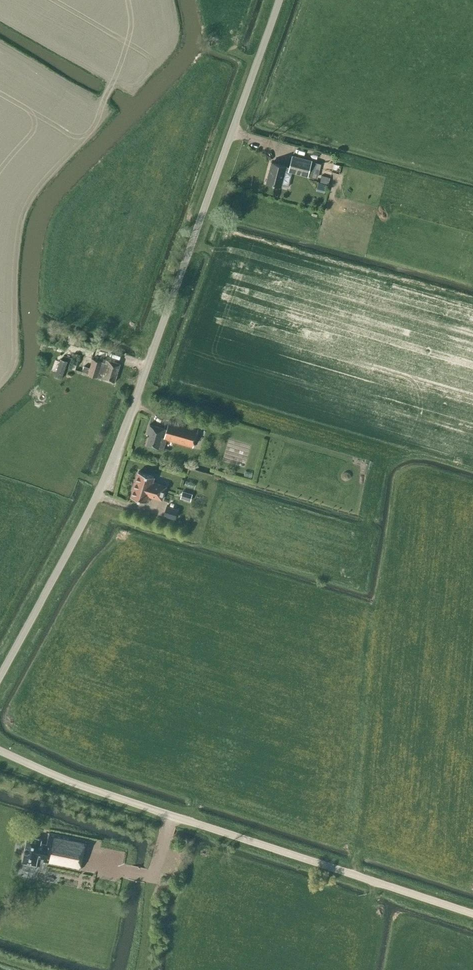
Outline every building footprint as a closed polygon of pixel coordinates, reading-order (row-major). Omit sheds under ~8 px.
[(312,160),(292,155),(289,167),(272,162),(266,182),(281,186),(285,170),(308,176),(312,160)] [(316,160),(312,175),(319,177),(323,163),(316,160)] [(71,335),(68,342),(78,346),(78,345),(80,339),(71,335)] [(85,372),(118,382),(123,365),(95,357),(92,367),(87,365),(85,372)] [(54,377),(61,380),(67,363),(60,360),(54,377)] [(149,433),(149,435),(146,444),(164,449),(167,438),(193,445),(198,428),(169,419),(167,428),(150,423),(147,432),(149,433)] [(138,471),(131,496),(147,501),(149,495),(162,499),(166,486),(153,482),(154,476),(138,471)] [(187,497),(186,499),(190,501),(193,493),(183,490),(181,495),(187,497)] [(167,505),(164,515),(175,518),(178,509),(167,505)] [(34,871),(35,864),(36,864),(38,856),(44,858),(49,859),(48,863),(81,869),(87,840),(49,832),(47,844),(40,843),(41,839),(28,836),(22,861),(24,862),(23,868),(34,871)]
